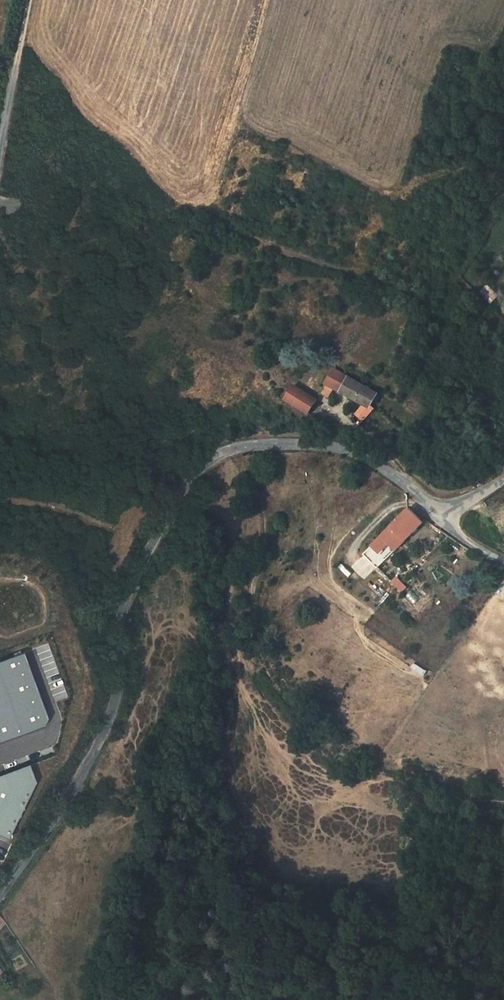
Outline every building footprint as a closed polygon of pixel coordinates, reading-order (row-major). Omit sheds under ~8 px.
[(491,302),(497,295),(487,286),(481,293),(491,302)] [(372,406),(379,393),(334,369),(321,393),(328,396),(333,387),(364,404),(357,413),(365,420),(375,409),(372,406)] [(317,400),(294,385),(285,398),(310,413),(317,400)] [(191,458),(196,453),(192,450),(188,455),(191,458)] [(423,520),(410,507),(364,554),(377,567),(424,521),(423,520)] [(397,587),(399,585),(401,583),(402,583),(397,577),(392,582),(397,587)] [(21,655),(0,663),(0,744),(42,728),(46,720),(21,655)] [(6,841),(34,786),(24,762),(0,771),(0,838),(6,841)]
